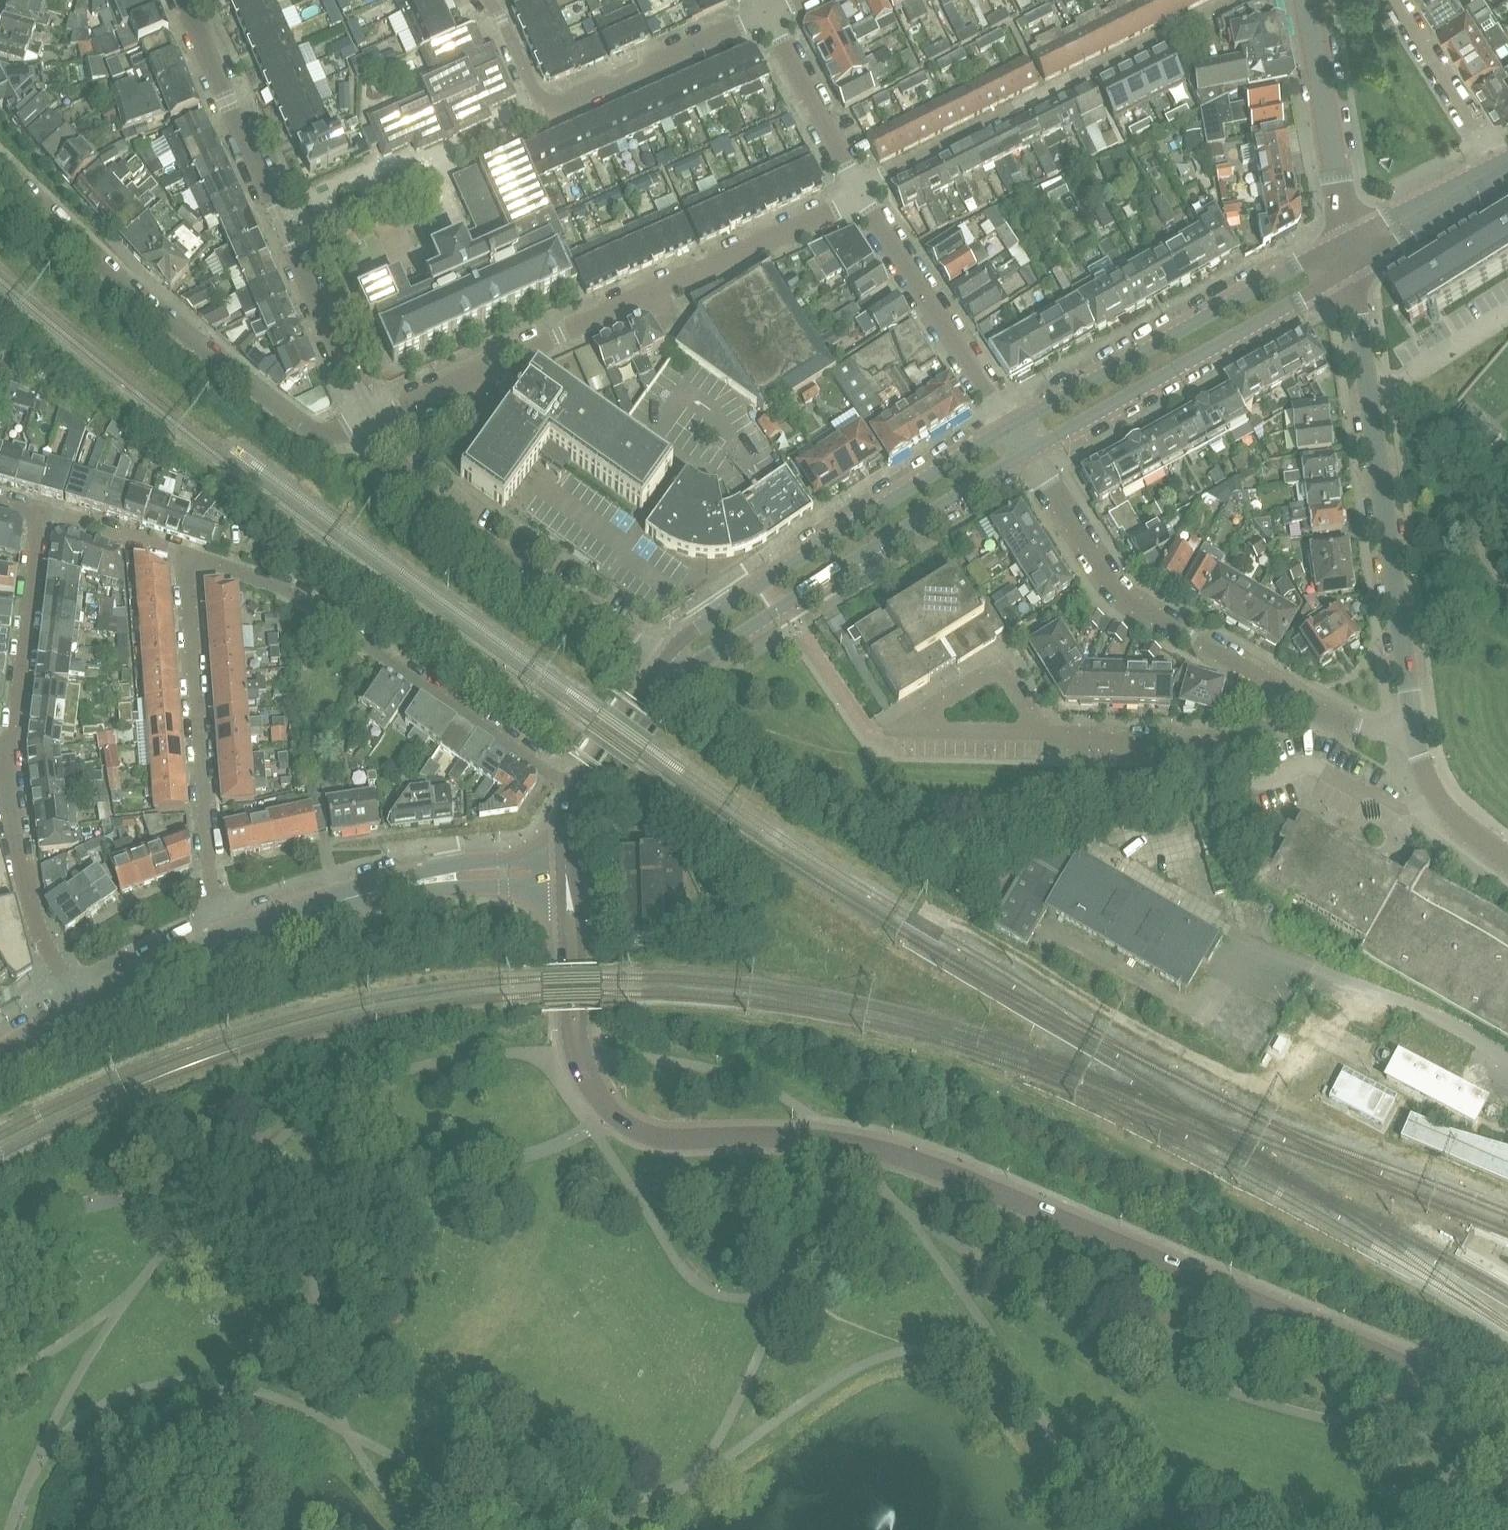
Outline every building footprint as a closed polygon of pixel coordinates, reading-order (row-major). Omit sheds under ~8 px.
[(39,17),(42,9),(15,0),(11,0),(10,3),(6,17),(36,26),(46,28),(48,20),(39,17)] [(42,9),(45,0),(15,0),(42,9)] [(87,0),(78,0),(73,16),(78,17),(87,19),(87,0)] [(92,15),(99,16),(100,18),(123,10),(122,8),(142,0),(92,0),(92,15)] [(155,0),(142,0),(122,8),(123,10),(100,18),(107,35),(108,36),(112,34),(115,33),(118,32),(161,13),(155,0)] [(234,11),(258,0),(229,0),(234,11)] [(242,29),(280,12),(275,0),(258,0),(234,11),(242,29)] [(322,3),(322,5),(316,8),(320,17),(326,15),(326,14),(336,9),(332,0),(329,0),(322,3)] [(343,12),(352,8),(348,0),(337,0),(336,0),(342,12),(343,12)] [(401,14),(432,0),(395,0),(401,14)] [(409,32),(448,15),(442,0),(432,0),(401,14),(409,32)] [(521,30),(560,12),(554,0),(539,0),(522,8),(513,12),(521,30)] [(692,20),(725,5),(727,0),(688,0),(683,3),(692,20)] [(835,7),(806,21),(803,28),(816,53),(833,45),(832,43),(873,21),(863,0),(849,0),(835,7)] [(891,15),(884,0),(863,0),(873,21),(874,23),(875,23),(891,15)] [(893,8),(902,4),(911,24),(920,20),(910,0),(889,0),(893,8)] [(920,20),(927,16),(919,0),(910,0),(920,20)] [(1079,2),(1079,0),(1063,0),(1067,8),(1079,2)] [(1145,32),(1129,0),(1118,0),(1114,2),(1116,7),(1109,10),(1125,42),(1145,32)] [(1150,29),(1164,22),(1154,0),(1129,0),(1145,32),(1150,29)] [(1164,22),(1184,12),(1178,0),(1154,0),(1164,22)] [(1185,12),(1204,2),(1203,0),(1178,0),(1184,12),(1185,12)] [(1217,22),(1219,34),(1223,33),(1224,37),(1230,36),(1233,52),(1248,50),(1248,48),(1255,46),(1269,43),(1286,40),(1282,20),(1278,20),(1274,0),(1261,0),(1217,22)] [(1433,18),(1462,0),(1422,0),(1433,18)] [(1445,37),(1494,6),(1477,17),(1471,8),(1484,0),(1462,0),(1433,18),(1445,37)] [(638,5),(643,17),(653,13),(648,1),(638,5)] [(634,8),(624,12),(620,2),(611,6),(630,47),(648,39),(640,20),(640,21),(634,8)] [(606,20),(596,24),(611,56),(630,47),(611,6),(601,10),(606,20)] [(1053,15),(1048,6),(1034,13),(1039,22),(1053,15)] [(1456,56),(1457,56),(1504,27),(1497,16),(1500,15),(1494,6),(1445,37),(1445,38),(1446,37),(1457,55),(1456,56)] [(342,23),(336,9),(326,14),(326,15),(332,27),(342,23)] [(1001,24),(1010,19),(1005,9),(996,14),(1001,24)] [(1105,51),(1116,46),(1125,42),(1109,10),(1101,14),(1099,10),(1088,15),(1105,51)] [(242,29),(250,47),(288,30),(280,12),(242,29)] [(521,30),(529,48),(568,30),(560,12),(521,30)] [(134,36),(137,45),(169,32),(161,13),(118,32),(115,33),(119,42),(134,36)] [(1028,28),(1039,22),(1034,13),(1023,19),(1028,28)] [(992,29),(1001,24),(996,14),(987,19),(992,29)] [(409,32),(417,51),(420,50),(457,34),(448,15),(409,32)] [(1088,15),(1081,19),(1074,22),(1076,27),(1070,30),(1086,61),(1105,51),(1088,15)] [(78,17),(73,16),(70,16),(69,33),(73,33),(89,34),(89,32),(78,32),(78,17)] [(0,36),(0,37),(41,48),(48,48),(53,37),(41,34),(41,36),(34,35),(36,26),(6,17),(0,36)] [(367,43),(366,40),(395,26),(391,18),(362,32),(352,37),(357,48),(367,43)] [(357,19),(348,24),(347,24),(352,37),(362,32),(357,19)] [(646,23),(651,35),(661,31),(656,19),(646,23)] [(587,37),(594,34),(596,33),(591,20),(581,24),(587,37)] [(816,53),(825,70),(859,53),(855,45),(880,33),(875,23),(874,23),(873,21),(832,43),(833,45),(816,53)] [(475,25),(467,29),(457,34),(420,50),(432,78),(422,82),(433,78),(434,78),(438,76),(441,83),(452,78),(451,75),(456,72),(455,68),(495,49),(492,42),(484,45),(475,25)] [(969,40),(979,35),(974,26),(964,31),(969,40)] [(1468,75),(1499,56),(1498,55),(1500,54),(1495,45),(1507,37),(1507,33),(1504,27),(1457,56),(1468,75)] [(250,47),(258,66),(296,49),(288,30),(250,47)] [(537,66),(548,61),(576,48),(568,30),(529,48),(537,66)] [(1066,71),(1081,63),(1086,61),(1070,30),(1062,34),(1059,30),(1048,35),(1066,71)] [(961,45),(969,40),(964,31),(956,35),(961,45)] [(1000,31),(987,38),(992,47),(1005,40),(1000,31)] [(78,44),(78,43),(90,43),(89,34),(73,33),(71,45),(78,44)] [(120,53),(112,34),(108,36),(107,35),(90,42),(97,60),(101,59),(102,60),(120,53)] [(1030,49),(1046,81),(1066,71),(1048,35),(1035,42),(1037,46),(1030,49)] [(170,36),(141,48),(145,57),(131,63),(134,72),(178,55),(170,36)] [(27,55),(38,58),(41,48),(0,37),(0,65),(8,67),(9,62),(24,66),(27,55)] [(987,38),(976,43),(980,53),(992,47),(987,38)] [(340,52),(352,46),(349,39),(336,45),(340,52)] [(576,48),(548,61),(537,66),(543,79),(552,82),(573,73),(606,58),(597,39),(576,48)] [(1243,89),(1244,89),(1274,83),(1273,74),(1281,63),(1290,61),(1286,40),(1269,43),(1255,46),(1248,48),(1248,50),(1249,53),(1241,54),(1242,59),(1243,59),(1248,86),(1243,89)] [(938,57),(950,50),(945,41),(933,47),(938,57)] [(78,44),(82,61),(82,63),(88,62),(94,60),(90,43),(78,43),(78,44)] [(356,56),(352,46),(340,52),(343,61),(356,56)] [(929,61),(938,57),(933,47),(924,52),(929,61)] [(1185,85),(1166,47),(1148,57),(1167,94),(1185,85)] [(759,82),(770,77),(759,52),(749,48),(737,53),(755,95),(763,91),(759,82)] [(258,66),(266,84),(305,67),(296,49),(258,66)] [(381,152),(383,156),(384,158),(392,154),(391,153),(412,143),(416,152),(444,139),(445,141),(458,135),(457,134),(491,119),(487,109),(509,100),(516,96),(512,86),(510,87),(498,59),(500,59),(495,49),(455,68),(456,72),(451,75),(452,78),(441,83),(438,76),(434,78),(433,78),(422,82),(421,83),(425,92),(368,117),(381,148),(380,149),(381,152)] [(350,61),(357,78),(397,60),(393,51),(380,56),(377,50),(350,61)] [(825,70),(835,90),(880,68),(882,66),(881,65),(892,60),(888,50),(872,58),(865,61),(866,63),(864,64),(859,53),(825,70)] [(899,56),(908,76),(919,70),(909,51),(899,56)] [(966,60),(961,51),(950,56),(955,66),(966,60)] [(733,93),(741,89),(745,99),(755,95),(737,53),(719,61),(733,93)] [(1196,94),(1194,95),(1193,95),(1199,109),(1199,110),(1211,104),(1228,96),(1241,90),(1244,89),(1243,89),(1248,86),(1243,59),(1242,59),(1241,54),(1241,58),(1194,69),(1198,93),(1196,94)] [(185,72),(178,55),(134,72),(137,79),(152,72),(156,83),(185,72)] [(941,74),(950,69),(955,66),(950,56),(937,64),(941,74)] [(1481,95),(1507,79),(1507,61),(1504,64),(1499,56),(1468,75),(1481,95)] [(1167,94),(1148,57),(1131,65),(1149,102),(1167,94)] [(94,60),(88,62),(93,83),(97,82),(108,78),(102,60),(101,59),(97,60),(94,60)] [(1038,85),(1025,60),(1005,70),(1017,95),(1038,85)] [(719,61),(701,69),(719,111),(727,107),(723,98),(733,93),(719,61)] [(313,68),(322,88),(335,83),(326,63),(313,68)] [(1149,102),(1131,65),(1114,74),(1132,111),(1149,102)] [(845,109),(880,90),(877,83),(887,77),(882,66),(880,68),(835,90),(845,109)] [(0,72),(0,107),(3,105),(11,119),(36,97),(45,96),(45,95),(49,94),(54,93),(54,88),(45,90),(42,72),(46,71),(45,67),(0,72)] [(109,72),(111,77),(112,80),(125,74),(122,67),(109,72)] [(266,84),(274,103),(313,86),(305,67),(266,84)] [(697,109),(705,105),(710,115),(719,111),(701,69),(683,77),(697,109)] [(1005,70),(986,80),(998,105),(1017,95),(1005,70)] [(191,89),(185,72),(156,83),(158,86),(157,87),(163,100),(191,89)] [(923,73),(915,77),(911,79),(916,90),(928,83),(923,73)] [(1132,111),(1114,74),(1095,83),(1114,120),(1132,111)] [(683,77),(665,85),(684,126),(691,123),(687,113),(697,109),(683,77)] [(110,87),(108,78),(97,82),(93,83),(89,84),(92,95),(92,96),(110,87)] [(911,79),(898,86),(903,96),(916,90),(911,79)] [(1493,115),(1507,106),(1507,79),(1481,95),(1493,115)] [(986,80),(972,86),(966,90),(978,114),(998,105),(986,80)] [(350,85),(348,85),(338,86),(339,98),(350,98),(350,85)] [(665,85),(647,93),(666,135),(675,131),(675,130),(684,126),(665,85)] [(1107,119),(1090,85),(1068,96),(1085,129),(1107,119)] [(274,103),(283,121),(321,104),(313,86),(274,103)] [(113,98),(110,87),(92,96),(92,95),(87,98),(94,113),(99,110),(98,109),(113,98)] [(163,117),(161,113),(167,111),(163,100),(157,87),(153,89),(117,102),(124,131),(128,141),(150,133),(147,123),(163,117)] [(1199,110),(1202,122),(1280,107),(1276,87),(1244,94),(1246,105),(1230,108),(1228,96),(1211,104),(1199,110)] [(170,117),(199,108),(191,89),(163,100),(167,111),(170,117)] [(966,90),(946,99),(958,124),(978,114),(966,90)] [(939,134),(953,127),(958,124),(946,99),(943,101),(938,92),(922,100),(926,109),(939,134)] [(647,93),(630,101),(648,142),(656,139),(652,129),(660,125),(665,136),(666,135),(647,93)] [(890,103),(885,93),(873,99),(877,110),(890,103)] [(11,119),(25,134),(57,104),(49,94),(45,95),(45,96),(36,97),(11,119)] [(1085,129),(1068,96),(1048,106),(1061,132),(1071,126),(1089,159),(1097,155),(1084,130),(1085,129)] [(114,102),(113,98),(98,109),(99,110),(108,124),(119,117),(111,103),(114,102)] [(339,112),(341,112),(351,111),(350,98),(339,98),(339,112)] [(626,140),(634,137),(638,146),(648,142),(630,101),(612,109),(626,140)] [(291,140),(329,123),(321,104),(283,121),(291,140)] [(864,135),(865,134),(874,130),(861,106),(851,111),(864,135)] [(1048,106),(1029,116),(1047,152),(1066,142),(1060,132),(1061,132),(1048,106)] [(1186,106),(1175,111),(1180,119),(1190,113),(1186,106)] [(1207,147),(1212,146),(1225,143),(1222,128),(1250,123),(1252,132),(1283,126),(1280,107),(1202,122),(1207,147)] [(612,109),(594,117),(613,158),(620,154),(616,145),(626,140),(612,109)] [(926,109),(907,119),(919,143),(939,134),(926,109)] [(1175,111),(1164,117),(1168,125),(1180,119),(1175,111)] [(787,132),(796,127),(790,115),(780,120),(781,123),(778,124),(782,132),(786,130),(787,132)] [(204,116),(163,134),(171,154),(172,153),(172,154),(212,134),(204,116)] [(1033,146),(1043,169),(1054,164),(1047,152),(1029,116),(1009,126),(1021,151),(1033,146)] [(27,137),(42,153),(65,133),(68,131),(67,130),(65,132),(50,117),(27,137)] [(590,156),(598,153),(603,162),(601,163),(611,185),(621,181),(611,159),(613,158),(594,117),(576,125),(590,156)] [(907,119),(889,128),(887,128),(899,153),(919,143),(907,119)] [(1150,119),(1139,124),(1143,132),(1154,127),(1150,119)] [(357,121),(344,127),(298,146),(310,173),(348,157),(347,156),(354,154),(347,139),(349,138),(346,132),(359,126),(357,121)] [(768,124),(756,130),(761,140),(772,134),(768,124)] [(576,125),(558,133),(577,174),(585,171),(580,161),(590,156),(576,125)] [(1139,125),(1128,130),(1131,138),(1143,133),(1139,125)] [(1027,187),(1011,157),(1021,151),(1009,126),(989,136),(1018,192),(1027,187)] [(887,128),(867,138),(879,163),(899,153),(887,128)] [(756,130),(744,135),(749,148),(762,142),(761,140),(756,130)] [(42,153),(55,169),(79,148),(82,146),(68,131),(65,133),(42,153)] [(1200,131),(1185,134),(1184,134),(1189,158),(1205,155),(1200,131)] [(1250,137),(1255,162),(1289,156),(1285,132),(1250,137)] [(555,172),(563,168),(567,177),(577,174),(558,133),(540,140),(555,172)] [(221,154),(212,134),(172,154),(180,171),(181,171),(181,172),(181,173),(193,168),(221,154)] [(982,171),(994,165),(1009,196),(1018,192),(989,136),(970,145),(982,171)] [(735,156),(728,137),(719,141),(727,159),(735,156)] [(134,144),(137,153),(146,167),(157,162),(147,139),(142,141),(134,144)] [(823,181),(807,149),(801,139),(784,146),(789,157),(807,196),(821,189),(823,181)] [(549,186),(545,176),(555,172),(540,140),(521,149),(536,180),(540,190),(549,186)] [(711,144),(713,149),(716,157),(723,155),(726,160),(727,159),(719,141),(711,144)] [(371,153),(369,148),(367,143),(356,148),(354,154),(351,155),(354,160),(371,153)] [(978,211),(986,206),(976,186),(987,180),(982,171),(970,145),(950,155),(972,200),(978,211)] [(98,162),(82,146),(79,148),(55,169),(71,186),(98,162)] [(98,157),(103,167),(118,157),(113,147),(98,157)] [(1109,155),(1123,180),(1136,172),(1123,148),(1109,155)] [(476,232),(462,238),(432,252),(440,271),(404,288),(399,275),(383,282),(357,294),(369,321),(375,319),(381,331),(380,331),(393,362),(424,349),(423,348),(539,296),(540,297),(570,283),(569,282),(579,277),(569,255),(555,224),(551,215),(540,190),(536,180),(521,149),(519,150),(479,167),(464,174),(453,179),(476,232)] [(229,173),(221,154),(193,168),(181,173),(181,172),(175,175),(162,181),(159,183),(165,190),(185,181),(189,190),(200,185),(201,186),(229,173)] [(944,190),(954,185),(963,205),(972,200),(950,155),(931,165),(944,190)] [(697,156),(686,161),(690,171),(701,166),(697,156)] [(1255,162),(1259,185),(1292,179),(1288,157),(1289,157),(1289,156),(1255,162)] [(789,157),(772,165),(789,204),(807,196),(789,157)] [(123,192),(118,187),(130,176),(133,179),(143,169),(136,158),(127,165),(128,166),(125,169),(87,203),(98,215),(123,193),(123,192)] [(1099,164),(1108,181),(1119,176),(1110,159),(1099,164)] [(1213,160),(1215,169),(1225,167),(1224,159),(1213,160)] [(686,161),(672,167),(677,176),(690,171),(686,161)] [(99,167),(75,190),(87,203),(125,169),(128,166),(127,165),(124,162),(118,168),(115,165),(105,174),(99,167)] [(772,165),(754,173),(771,212),(789,204),(772,165)] [(949,200),(944,190),(931,165),(911,174),(939,229),(947,225),(938,207),(949,200)] [(1215,169),(1217,180),(1233,178),(1231,166),(1225,167),(1215,169)] [(238,193),(229,173),(201,186),(202,188),(195,190),(190,192),(199,211),(238,193)] [(754,173),(737,181),(754,219),(771,212),(754,173)] [(655,174),(643,180),(647,190),(659,183),(655,174)] [(915,205),(931,234),(939,229),(911,174),(890,185),(904,210),(915,205)] [(1051,203),(1069,195),(1061,177),(1051,182),(1053,186),(1045,190),(1051,203)] [(98,215),(110,229),(157,186),(151,179),(145,184),(139,178),(123,192),(123,193),(98,215)] [(719,235),(736,227),(719,188),(718,189),(714,179),(696,187),(701,197),(701,196),(719,235)] [(1259,185),(1263,208),(1296,202),(1292,179),(1259,185)] [(643,180),(630,185),(635,194),(647,190),(643,180)] [(737,181),(719,188),(736,227),(754,219),(737,181)] [(110,229),(123,242),(147,219),(142,213),(157,199),(162,205),(168,201),(162,195),(157,187),(157,186),(110,229)] [(619,191),(608,196),(615,211),(626,207),(619,191)] [(1031,209),(1043,203),(1038,191),(1026,197),(1031,209)] [(247,213),(238,193),(199,211),(209,232),(219,227),(219,226),(247,213)] [(608,196),(595,201),(602,217),(615,211),(608,196)] [(700,243),(719,235),(701,196),(701,197),(682,205),(700,243)] [(1160,197),(1156,199),(1169,222),(1173,220),(1160,197)] [(1152,201),(1165,224),(1169,222),(1156,199),(1152,201)] [(1219,263),(1221,262),(1237,253),(1208,201),(1196,208),(1197,210),(1191,214),(1200,229),(1219,263)] [(1226,215),(1236,213),(1242,212),(1240,202),(1222,206),(1224,215),(1226,215)] [(1263,247),(1297,227),(1301,219),(1298,204),(1296,204),(1296,202),(1263,208),(1255,210),(1263,247)] [(123,242),(142,264),(181,222),(162,205),(147,219),(123,242)] [(195,213),(187,205),(176,216),(183,222),(192,214),(195,213)] [(588,216),(584,206),(570,211),(576,222),(588,216)] [(676,207),(658,215),(676,254),(694,246),(676,207)] [(994,208),(983,213),(995,233),(1006,226),(999,217),(994,208)] [(564,209),(551,215),(555,224),(568,219),(564,209)] [(1105,209),(1095,214),(1104,230),(1114,225),(1105,209)] [(201,218),(195,213),(192,214),(183,222),(192,230),(201,218)] [(257,235),(247,213),(219,226),(219,227),(228,247),(257,235)] [(1238,224),(1236,214),(1236,213),(1226,215),(1228,225),(1238,224)] [(640,270),(658,262),(641,223),(637,214),(619,222),(640,270)] [(658,262),(676,254),(658,215),(641,223),(658,262)] [(1390,286),(1413,323),(1507,264),(1507,220),(1486,233),(1483,228),(1441,255),(1444,260),(1415,278),(1412,273),(1390,286)] [(142,264),(170,290),(191,267),(208,248),(181,222),(142,264)] [(623,278),(640,270),(619,222),(602,230),(623,278)] [(1018,245),(1006,226),(995,233),(1008,252),(1018,245)] [(953,232),(926,250),(939,270),(973,247),(961,228),(953,233),(953,232)] [(807,265),(814,276),(822,271),(821,271),(836,264),(863,247),(851,229),(824,242),(830,252),(815,260),(807,265)] [(1200,229),(1180,241),(1199,274),(1219,263),(1200,229)] [(605,285),(623,278),(602,230),(583,238),(587,247),(588,247),(605,285)] [(199,239),(207,247),(213,241),(204,233),(199,239)] [(228,247),(238,269),(266,256),(257,235),(228,247)] [(1180,241),(1160,252),(1179,286),(1199,274),(1180,241)] [(975,270),(970,261),(984,252),(978,244),(973,247),(939,270),(950,286),(975,270)] [(579,277),(587,294),(605,285),(588,247),(587,247),(569,255),(579,277)] [(841,271),(848,283),(875,266),(863,247),(836,264),(821,271),(822,271),(814,276),(819,284),(827,279),(841,271)] [(1160,252),(1140,263),(1159,297),(1179,286),(1160,252)] [(275,277),(266,256),(238,269),(228,274),(237,294),(275,277)] [(997,273),(1003,281),(1019,270),(1013,262),(997,273)] [(1140,263),(1116,276),(1135,310),(1159,297),(1140,263)] [(860,303),(888,285),(875,266),(848,283),(860,303)] [(991,266),(979,273),(952,290),(963,307),(998,285),(1001,283),(991,266)] [(1027,267),(1026,268),(1018,273),(1029,288),(1037,283),(1027,267)] [(1061,289),(1069,284),(1060,267),(1051,271),(1061,289)] [(803,388),(812,383),(834,368),(824,351),(817,341),(771,268),(726,295),(699,312),(676,346),(758,404),(765,413),(766,412),(797,392),(803,388)] [(217,274),(207,279),(210,286),(220,281),(217,274)] [(784,279),(790,289),(800,283),(794,274),(784,279)] [(1116,276),(1096,288),(1115,322),(1135,310),(1116,276)] [(286,300),(275,277),(237,294),(238,295),(235,296),(245,318),(258,313),(257,312),(286,300)] [(181,299),(193,310),(218,297),(213,287),(221,283),(220,281),(210,286),(207,279),(200,283),(200,289),(181,299)] [(974,323),(1001,306),(1008,301),(998,285),(963,307),(974,323)] [(722,286),(690,300),(699,312),(726,295),(722,286)] [(1096,288),(1076,299),(1094,330),(1096,333),(1115,322),(1096,288)] [(1020,298),(1027,310),(1034,305),(1027,294),(1020,298)] [(880,334),(907,317),(895,297),(868,313),(856,322),(865,336),(876,328),(880,334)] [(1012,303),(1019,314),(1027,310),(1020,298),(1012,303)] [(198,315),(213,328),(230,319),(227,311),(234,307),(230,299),(198,315)] [(1076,299),(1055,310),(1073,342),(1094,330),(1076,299)] [(255,338),(255,340),(256,340),(267,335),(296,323),(296,322),(286,300),(257,312),(258,313),(262,323),(251,328),(255,338)] [(859,315),(853,305),(828,322),(834,331),(859,315)] [(1055,310),(1034,322),(1052,354),(1073,342),(1055,310)] [(988,321),(978,327),(983,336),(993,331),(988,321)] [(296,322),(296,323),(267,335),(270,340),(277,357),(307,345),(296,322)] [(646,356),(664,347),(649,324),(642,322),(628,328),(648,375),(653,373),(646,356)] [(911,322),(850,360),(829,373),(868,432),(888,463),(909,450),(909,449),(945,425),(947,426),(969,411),(948,378),(911,322)] [(1034,322),(1013,334),(1030,366),(1052,354),(1034,322)] [(624,365),(632,362),(639,379),(648,375),(628,328),(611,336),(624,365)] [(833,331),(817,341),(824,351),(840,341),(833,331)] [(1307,331),(1287,343),(1303,373),(1310,369),(1314,376),(1327,369),(1323,362),(1324,361),(1312,340),(1313,338),(1311,335),(1309,334),(1307,331)] [(250,346),(255,340),(255,338),(248,333),(242,339),(250,346)] [(1013,334),(990,347),(1009,378),(1030,366),(1013,334)] [(593,344),(594,345),(611,386),(624,413),(628,417),(633,410),(623,386),(622,387),(615,369),(624,365),(611,336),(593,344)] [(236,347),(243,354),(250,346),(242,339),(236,347)] [(1287,343),(1266,354),(1282,384),(1294,378),(1297,382),(1305,378),(1306,377),(1303,373),(1287,343)] [(259,369),(265,375),(267,373),(283,386),(287,381),(316,368),(307,345),(277,357),(265,362),(264,362),(259,369)] [(594,345),(575,353),(588,383),(599,379),(603,389),(611,386),(594,345)] [(247,358),(259,369),(264,361),(265,362),(268,361),(254,349),(247,358)] [(1266,354),(1245,367),(1261,396),(1264,400),(1271,396),(1269,392),(1282,384),(1266,354)] [(1245,367),(1224,379),(1230,390),(1240,408),(1254,401),(1256,405),(1264,400),(1261,396),(1245,367)] [(537,370),(514,402),(461,476),(504,506),(538,460),(540,456),(561,471),(570,459),(641,509),(671,466),(620,429),(537,370)] [(820,394),(812,383),(803,388),(811,400),(820,394)] [(14,400),(17,392),(19,386),(10,384),(6,398),(14,400)] [(1310,387),(1317,401),(1325,400),(1316,384),(1310,387)] [(1287,392),(1293,405),(1305,403),(1298,387),(1287,392)] [(805,405),(811,400),(803,388),(797,392),(805,405)] [(1215,398),(1209,401),(1226,431),(1227,434),(1249,422),(1247,419),(1245,415),(1240,408),(1230,390),(1225,388),(1217,392),(1215,398)] [(14,406),(32,410),(36,397),(17,392),(14,400),(15,400),(14,406)] [(1189,408),(1189,413),(1205,442),(1207,446),(1210,451),(1223,443),(1220,438),(1227,434),(1226,431),(1209,401),(1202,405),(1196,404),(1189,408)] [(33,410),(46,414),(48,407),(36,403),(33,410)] [(1325,404),(1291,409),(1292,415),(1294,431),(1329,426),(1327,417),(1329,413),(1329,409),(1326,406),(1325,404)] [(1475,449),(1485,458),(1502,438),(1469,409),(1468,410),(1462,407),(1455,415),(1460,419),(1451,429),(1462,438),(1461,439),(1474,450),(1475,449)] [(59,409),(55,426),(66,430),(70,431),(84,436),(86,426),(71,416),(67,415),(59,409)] [(1175,420),(1169,424),(1185,454),(1187,457),(1194,453),(1207,446),(1205,442),(1189,413),(1185,410),(1177,415),(1175,420)] [(782,435),(770,416),(759,423),(771,442),(782,435)] [(1263,425),(1261,421),(1259,417),(1248,423),(1253,431),(1262,425),(1262,426),(1263,425)] [(1144,433),(1144,438),(1161,467),(1176,459),(1178,462),(1184,459),(1182,455),(1166,425),(1157,430),(1152,429),(1144,433)] [(1253,431),(1257,440),(1264,438),(1262,426),(1262,425),(1253,431)] [(1329,426),(1294,431),(1297,452),(1329,448),(1332,448),(1331,445),(1334,443),(1333,437),(1330,437),(1329,426)] [(859,427),(838,441),(857,470),(878,456),(859,427)] [(1130,446),(1124,449),(1140,479),(1143,483),(1148,479),(1146,475),(1161,467),(1144,438),(1140,436),(1131,441),(1130,446)] [(75,468),(65,500),(85,506),(103,443),(98,440),(87,472),(75,468)] [(838,441),(818,454),(837,483),(857,470),(838,441)] [(85,506),(103,512),(115,471),(104,468),(110,447),(103,443),(85,506)] [(12,452),(1,449),(0,453),(0,482),(16,487),(25,456),(24,456),(26,447),(14,444),(12,452)] [(1266,448),(1271,457),(1278,453),(1273,444),(1266,448)] [(27,456),(25,456),(16,487),(40,493),(49,462),(33,458),(35,450),(30,448),(27,456)] [(61,499),(72,468),(77,453),(65,449),(59,465),(49,462),(40,493),(61,499)] [(1102,459),(1101,462),(1103,461),(1120,490),(1135,482),(1138,485),(1143,483),(1140,479),(1124,449),(1117,453),(1112,452),(1102,458),(1102,459)] [(792,458),(797,467),(815,493),(819,494),(837,483),(818,454),(808,460),(802,451),(792,458)] [(1246,453),(1240,457),(1247,468),(1252,465),(1246,453)] [(1301,473),(1282,476),(1284,487),(1303,484),(1336,479),(1335,469),(1337,467),(1336,459),(1333,458),(1333,454),(1299,459),(1301,473)] [(103,512),(123,518),(134,480),(126,479),(131,462),(122,457),(117,472),(115,471),(103,512)] [(1232,461),(1238,473),(1247,468),(1240,457),(1232,461)] [(1101,462),(1082,473),(1098,502),(1100,502),(1109,496),(1116,510),(1108,515),(1119,533),(1122,531),(1127,539),(1143,531),(1122,494),(1120,490),(1103,461),(1101,462)] [(1208,475),(1209,475),(1215,487),(1226,480),(1220,468),(1208,475)] [(123,518),(143,524),(153,491),(144,489),(148,474),(139,469),(134,480),(123,518)] [(813,508),(786,469),(742,499),(735,504),(732,505),(730,501),(722,484),(719,485),(711,486),(708,486),(705,485),(702,484),(699,482),(687,473),(645,532),(659,542),(668,548),(674,551),(683,554),(689,556),(697,557),(706,558),(714,558),(723,557),(731,556),(734,555),(739,554),(746,552),(751,550),(757,547),(764,542),(813,508)] [(161,531),(181,538),(191,507),(193,501),(179,497),(183,476),(176,475),(172,497),(167,496),(166,499),(171,501),(161,531)] [(1241,476),(1224,485),(1231,495),(1243,493),(1241,476)] [(1305,504),(1289,506),(1289,508),(1290,514),(1308,512),(1308,509),(1340,505),(1339,502),(1342,499),(1341,492),(1337,489),(1336,479),(1303,484),(1305,504)] [(1206,495),(1225,506),(1231,495),(1224,485),(1206,495)] [(167,496),(153,491),(143,524),(161,531),(171,501),(166,499),(167,496)] [(214,532),(216,526),(202,523),(206,511),(214,500),(203,492),(194,502),(193,501),(191,507),(181,538),(210,547),(211,542),(215,543),(218,533),(214,532)] [(1243,493),(1231,495),(1232,495),(1238,503),(1241,507),(1249,506),(1248,492),(1243,493)] [(1177,496),(1182,504),(1189,501),(1184,493),(1177,496)] [(1231,514),(1238,503),(1232,495),(1228,503),(1229,503),(1224,511),(1231,514)] [(219,499),(212,507),(230,521),(236,512),(219,499)] [(1162,516),(1168,513),(1163,504),(1161,501),(1155,505),(1162,516)] [(1156,520),(1162,516),(1155,505),(1149,508),(1156,520)] [(1308,512),(1290,514),(1290,515),(1291,525),(1303,523),(1309,522),(1311,533),(1311,534),(1343,529),(1343,526),(1345,523),(1345,518),(1341,516),(1340,507),(1308,512)] [(993,539),(999,549),(1033,528),(1020,508),(991,526),(998,536),(993,539)] [(17,562),(23,528),(18,521),(2,516),(0,525),(0,550),(4,551),(3,558),(17,562)] [(1270,520),(1253,522),(1268,541),(1273,540),(1270,520)] [(1128,542),(1127,544),(1130,550),(1134,551),(1139,560),(1143,558),(1148,567),(1157,572),(1171,546),(1168,543),(1170,543),(1158,522),(1143,531),(1127,539),(1128,542)] [(1010,555),(1016,565),(1045,547),(1033,528),(999,549),(1004,558),(1010,555)] [(54,537),(50,562),(50,564),(81,575),(82,573),(81,573),(86,541),(62,533),(54,537)] [(1247,545),(1252,552),(1264,544),(1259,537),(1247,545)] [(1157,572),(1155,574),(1158,576),(1158,578),(1163,581),(1166,580),(1176,586),(1193,557),(1200,544),(1192,539),(1184,552),(1172,545),(1171,546),(1157,572)] [(1267,542),(1274,553),(1291,551),(1289,539),(1267,542)] [(102,587),(103,587),(101,582),(104,546),(86,541),(81,573),(82,573),(90,575),(89,579),(100,583),(102,587)] [(1313,559),(1309,559),(1310,569),(1310,570),(1310,571),(1315,570),(1348,565),(1347,565),(1347,564),(1346,555),(1349,555),(1347,542),(1344,543),(1344,542),(1311,546),(1313,559)] [(1268,551),(1264,544),(1252,552),(1257,559),(1268,551)] [(991,554),(986,545),(971,555),(975,563),(980,561),(991,554)] [(124,593),(122,551),(104,546),(101,582),(103,587),(124,593)] [(1180,588),(1200,600),(1216,572),(1204,565),(1213,550),(1205,546),(1180,588)] [(1018,578),(1024,587),(1057,567),(1045,547),(1016,565),(1023,575),(1018,578)] [(134,556),(137,591),(170,589),(169,574),(163,574),(162,565),(134,556)] [(1284,569),(1289,576),(1300,569),(1295,562),(1284,569)] [(50,564),(47,587),(78,594),(80,577),(81,575),(50,564)] [(1315,570),(1310,571),(1311,580),(1316,579),(1317,588),(1318,591),(1350,586),(1350,585),(1353,584),(1351,573),(1349,573),(1348,565),(1315,570)] [(1070,587),(1057,567),(1024,587),(1029,596),(1034,593),(1041,605),(1070,587)] [(1289,576),(1292,582),(1304,575),(1300,569),(1289,576)] [(978,589),(991,580),(985,571),(972,580),(978,589)] [(1200,600),(1220,611),(1237,582),(1219,571),(1218,572),(1216,572),(1200,600)] [(14,597),(17,575),(0,572),(0,595),(14,597)] [(974,606),(953,573),(882,617),(880,614),(838,640),(845,651),(861,641),(898,701),(929,682),(927,679),(955,661),(957,664),(995,640),(993,637),(1003,630),(984,600),(974,606)] [(1274,587),(1278,593),(1289,585),(1286,579),(1274,587)] [(205,584),(207,609),(239,606),(238,598),(238,587),(223,588),(223,582),(205,584)] [(1220,611),(1239,622),(1255,593),(1237,582),(1220,611)] [(989,599),(994,606),(1016,592),(1011,585),(989,599)] [(1278,593),(1282,600),(1294,592),(1289,585),(1278,593)] [(47,587),(45,605),(80,612),(82,595),(78,594),(47,587)] [(137,591),(139,614),(172,611),(170,589),(137,591)] [(994,606),(1006,626),(1018,619),(1011,607),(1021,601),(1016,592),(994,606)] [(1239,622),(1258,633),(1274,604),(1255,593),(1239,622)] [(9,636),(14,597),(0,595),(0,634),(9,636)] [(85,604),(94,605),(95,595),(85,595),(85,604)] [(113,600),(100,598),(99,609),(113,611),(113,609),(113,600)] [(1339,609),(1329,616),(1324,608),(1321,610),(1316,603),(1307,604),(1314,615),(1339,654),(1359,640),(1349,624),(1356,619),(1348,606),(1340,611),(1339,609)] [(258,609),(251,604),(247,609),(254,615),(258,609)] [(1295,616),(1274,604),(1258,633),(1278,645),(1295,616)] [(45,605),(42,624),(78,629),(80,612),(45,605)] [(207,609),(209,632),(241,629),(239,606),(207,609)] [(126,635),(125,622),(113,619),(113,611),(99,609),(98,618),(112,619),(113,634),(118,635),(118,634),(126,635)] [(114,609),(113,609),(113,611),(113,619),(125,622),(125,611),(114,611),(114,609)] [(1097,614),(1090,609),(1083,621),(1091,626),(1097,614)] [(139,614),(141,635),(173,633),(172,611),(139,614)] [(1104,619),(1097,614),(1091,626),(1097,630),(1104,619)] [(276,615),(265,616),(266,627),(277,626),(276,615)] [(1319,667),(1339,654),(1314,615),(1303,622),(1308,630),(1299,636),(1300,638),(1293,642),(1301,656),(1309,651),(1319,667)] [(1121,628),(1114,623),(1107,635),(1114,640),(1121,628)] [(42,624),(40,641),(76,646),(78,629),(42,624)] [(1030,646),(1042,666),(1072,649),(1059,628),(1030,646)] [(1128,632),(1121,628),(1114,640),(1122,644),(1128,632)] [(209,632),(210,653),(242,650),(241,629),(209,632)] [(261,629),(250,629),(249,650),(261,650),(261,629)] [(141,635),(142,658),(175,655),(173,633),(141,635)] [(269,648),(279,647),(278,633),(268,634),(269,648)] [(6,661),(9,636),(0,634),(0,662),(6,661)] [(127,651),(126,635),(118,634),(118,635),(117,650),(117,651),(127,652),(127,651)] [(40,641),(38,659),(74,664),(76,646),(40,641)] [(1154,646),(1146,642),(1140,653),(1147,657),(1154,646)] [(1161,651),(1154,646),(1147,657),(1155,661),(1161,651)] [(279,647),(269,648),(267,648),(268,656),(271,656),(271,660),(280,660),(279,647)] [(1042,666),(1060,695),(1073,687),(1070,682),(1076,677),(1077,673),(1083,668),(1072,649),(1042,666)] [(128,652),(127,651),(127,652),(117,651),(117,650),(110,650),(110,666),(128,667),(128,652)] [(210,653),(212,675),(244,673),(243,661),(242,650),(210,653)] [(142,658),(144,680),(177,677),(175,655),(142,658)] [(36,679),(68,681),(69,674),(84,676),(85,665),(74,664),(38,659),(36,679)] [(1203,680),(1205,675),(1186,664),(1175,686),(1185,689),(1181,704),(1183,704),(1184,710),(1195,710),(1196,708),(1214,714),(1222,686),(1203,680)] [(1060,695),(1064,702),(1101,703),(1102,669),(1084,669),(1083,668),(1077,673),(1076,677),(1070,682),(1073,687),(1060,695)] [(1101,703),(1125,703),(1125,670),(1102,669),(1101,703)] [(1125,703),(1147,704),(1148,670),(1125,670),(1125,703)] [(1172,671),(1148,670),(1147,704),(1171,704),(1172,671)] [(362,718),(368,722),(395,681),(380,671),(359,702),(368,708),(362,718)] [(256,679),(256,683),(245,685),(244,673),(212,675),(214,697),(259,693),(266,693),(264,679),(256,679)] [(144,680),(146,701),(178,698),(177,677),(144,680)] [(383,731),(410,692),(395,681),(368,722),(383,731)] [(36,683),(33,704),(65,708),(67,694),(76,695),(77,688),(36,683)] [(277,695),(287,694),(286,685),(276,688),(277,695)] [(131,702),(130,686),(119,687),(119,703),(131,702)] [(214,697),(215,715),(247,712),(247,704),(259,702),(259,693),(214,697)] [(146,701),(147,713),(147,723),(180,720),(178,698),(146,701)] [(408,739),(415,744),(438,710),(421,698),(405,723),(415,729),(408,739)] [(33,704),(31,725),(70,729),(73,729),(74,720),(63,720),(65,708),(33,704)] [(134,724),(133,714),(132,705),(118,706),(119,725),(134,724)] [(429,739),(439,746),(455,722),(438,710),(415,744),(422,749),(429,739)] [(215,715),(216,732),(262,728),(261,720),(247,721),(247,712),(215,715)] [(142,714),(133,714),(134,724),(136,724),(142,724),(142,714)] [(147,723),(148,723),(149,745),(182,743),(180,720),(147,723)] [(439,746),(459,761),(475,736),(455,722),(439,746)] [(31,725),(28,746),(60,749),(62,736),(70,737),(70,729),(31,725)] [(84,729),(85,746),(98,743),(96,737),(105,734),(104,726),(95,727),(84,728),(84,729)] [(286,734),(285,726),(275,727),(276,735),(286,734)] [(216,732),(218,750),(250,747),(249,739),(262,738),(262,728),(216,732)] [(100,749),(104,749),(114,748),(113,734),(105,734),(96,737),(98,743),(99,749),(100,749)] [(468,768),(476,773),(493,748),(475,736),(459,761),(449,777),(457,783),(468,768)] [(337,745),(348,752),(353,743),(342,737),(337,745)] [(184,765),(182,743),(149,745),(138,746),(139,768),(151,767),(184,765)] [(30,772),(69,765),(76,764),(75,756),(60,758),(59,750),(60,749),(28,746),(27,752),(30,772)] [(218,750),(219,767),(264,763),(264,755),(250,757),(250,747),(218,750)] [(104,749),(105,760),(107,772),(119,770),(117,758),(115,758),(114,748),(104,749)] [(354,759),(363,765),(370,754),(361,748),(354,759)] [(483,800),(493,785),(510,760),(493,748),(476,773),(486,780),(475,795),(483,800)] [(103,782),(101,760),(89,762),(81,763),(84,784),(89,784),(103,782)] [(493,785),(503,791),(510,796),(527,771),(510,760),(493,785)] [(430,761),(419,776),(433,779),(440,769),(430,761)] [(219,767),(220,785),(266,781),(264,763),(219,767)] [(30,772),(32,791),(64,786),(62,771),(69,770),(69,765),(30,772)] [(151,767),(153,789),(185,787),(184,765),(151,767)] [(287,804),(289,811),(288,811),(295,843),(318,839),(316,834),(328,832),(322,795),(317,796),(314,781),(322,771),(317,767),(305,781),(306,783),(310,806),(298,809),(296,802),(287,804)] [(527,771),(510,796),(503,791),(485,809),(479,810),(480,817),(516,812),(537,783),(536,778),(527,771)] [(368,783),(376,782),(375,773),(367,774),(368,783)] [(119,780),(109,782),(111,792),(121,791),(119,780)] [(222,804),(254,801),(253,792),(266,790),(266,781),(220,785),(222,804)] [(438,784),(439,793),(430,794),(434,823),(453,820),(452,816),(456,815),(455,806),(451,807),(450,792),(449,792),(448,783),(438,784)] [(32,791),(35,811),(74,806),(73,801),(66,802),(64,786),(32,791)] [(145,798),(153,798),(155,812),(187,810),(185,787),(153,789),(145,790),(145,798)] [(406,795),(409,792),(403,788),(402,787),(400,791),(396,796),(403,800),(406,795)] [(390,819),(387,823),(391,828),(434,823),(430,794),(429,789),(409,792),(390,819)] [(121,791),(111,792),(112,803),(123,801),(122,791),(121,791)] [(294,795),(285,797),(286,803),(296,801),(294,795)] [(374,795),(350,798),(356,832),(380,829),(374,795)] [(326,802),(331,836),(356,832),(350,798),(338,800),(326,802)] [(110,821),(107,803),(96,805),(99,823),(101,822),(101,823),(110,821)] [(35,811),(38,831),(77,826),(74,810),(74,806),(35,811)] [(453,816),(454,821),(462,820),(461,806),(456,806),(457,816),(453,816)] [(1186,841),(1204,838),(1199,809),(1181,812),(1186,841)] [(288,811),(267,816),(274,848),(295,843),(288,811)] [(170,841),(160,816),(151,817),(173,875),(191,869),(189,834),(170,841)] [(246,821),(245,821),(252,853),(274,848),(267,816),(255,819),(246,821)] [(153,846),(144,850),(155,881),(173,875),(151,817),(142,818),(153,846)] [(122,828),(129,827),(135,827),(132,819),(121,820),(122,828)] [(112,833),(122,828),(121,820),(110,821),(112,833)] [(103,837),(112,833),(110,821),(101,823),(103,837)] [(245,821),(223,826),(230,858),(252,853),(245,821)] [(1428,864),(1424,858),(1414,858),(1401,880),(1300,821),(1293,833),(1287,830),(1278,845),(1284,848),(1271,871),(1265,867),(1251,891),(1284,910),(1289,902),(1364,945),(1359,954),(1507,1040),(1507,921),(1425,873),(1429,867),(1428,864)] [(70,836),(69,828),(77,826),(38,831),(40,851),(71,847),(79,843),(77,834),(70,836)] [(104,848),(100,837),(84,846),(88,855),(88,854),(104,848)] [(130,839),(122,842),(138,888),(155,881),(144,850),(135,853),(130,839)] [(109,862),(120,894),(138,888),(122,842),(114,845),(119,858),(109,862)] [(999,913),(992,925),(1026,945),(1047,909),(1186,991),(1202,962),(1207,965),(1221,940),(1217,938),(1217,937),(1057,843),(1035,849),(1028,863),(999,913)] [(84,846),(73,851),(79,864),(89,857),(88,854),(88,855),(84,846)] [(621,850),(622,894),(681,892),(679,848),(621,850)] [(16,910),(1,852),(0,853),(0,989),(29,964),(16,910)] [(67,890),(66,855),(42,866),(44,878),(54,877),(64,891),(46,904),(51,911),(50,912),(65,932),(85,918),(66,891),(67,890)] [(97,868),(81,880),(100,907),(116,896),(97,868)] [(81,880),(67,890),(66,891),(85,918),(100,907),(81,880)] [(624,939),(682,937),(681,892),(622,894),(624,939)] [(1386,1079),(1473,1125),(1485,1103),(1398,1057),(1386,1079)] [(1396,1097),(1343,1070),(1329,1098),(1382,1126),(1396,1097)]
